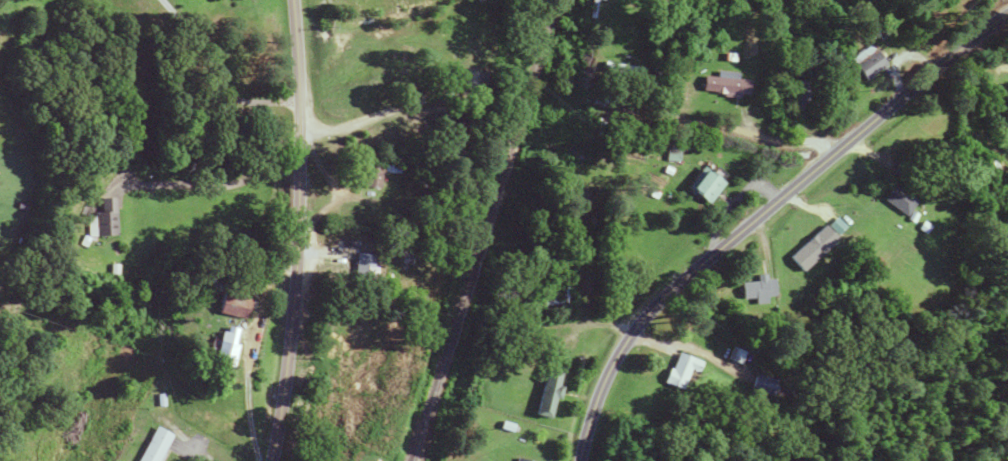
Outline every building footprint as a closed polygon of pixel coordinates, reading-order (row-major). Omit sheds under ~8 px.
[(847,63),(867,80),(884,60),(864,43),(847,63)] [(642,79),(643,67),(602,63),(600,74),(642,79)] [(750,95),(750,76),(717,77),(707,77),(707,96),(750,95)] [(792,110),(812,110),(812,81),(792,81),(792,110)] [(363,187),(381,188),(381,172),(400,173),(400,165),(364,164),(363,187)] [(725,186),(708,169),(691,186),(708,203),(725,186)] [(915,201),(894,185),(882,200),(904,216),(915,201)] [(114,235),(114,211),(89,212),(89,235),(114,235)] [(787,256),(800,272),(838,240),(826,225),(787,256)] [(400,255),(412,258),(414,247),(402,244),(400,255)] [(372,287),(372,254),(352,254),(352,287),(372,287)] [(738,283),(741,300),(769,296),(766,275),(756,276),(756,281),(738,283)] [(537,311),(570,310),(569,278),(553,278),(554,293),(536,293),(537,311)] [(226,367),(230,344),(222,343),(222,339),(212,337),(207,363),(226,367)] [(661,385),(680,391),(686,371),(695,374),(699,361),(671,353),(661,385)] [(559,374),(543,370),(531,415),(548,419),(559,374)] [(763,397),(770,382),(751,373),(744,388),(763,397)] [(150,425),(131,460),(156,460),(169,435),(150,425)]
